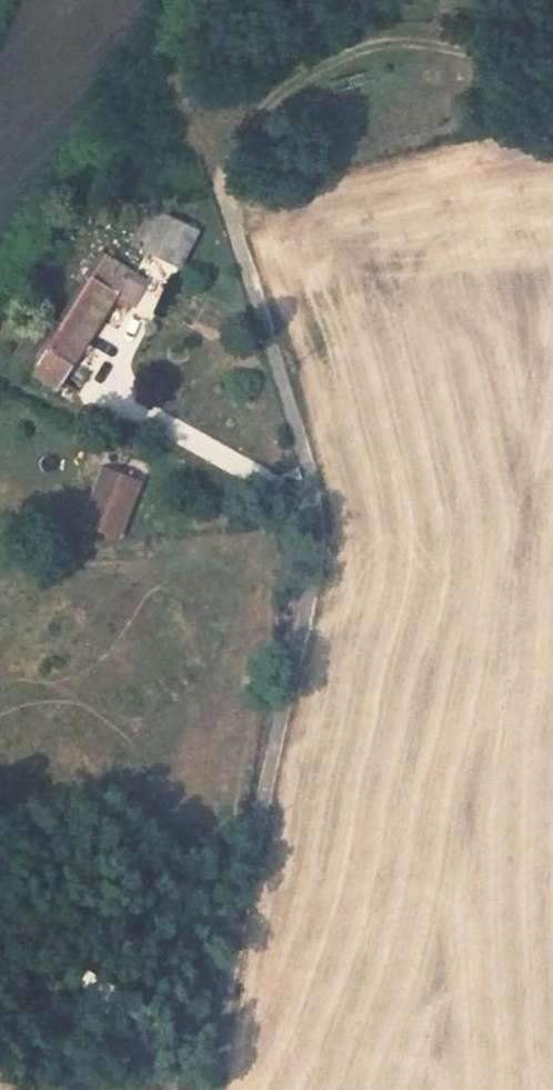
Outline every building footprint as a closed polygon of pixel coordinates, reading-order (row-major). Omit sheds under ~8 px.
[(215,242),(172,229),(160,268),(203,282),(215,242)] [(149,287),(110,265),(70,328),(94,343),(124,297),(139,306),(149,287)] [(81,364),(94,343),(70,328),(56,349),(81,364)] [(81,364),(56,349),(41,372),(66,387),(81,364)] [(99,526),(123,539),(149,489),(124,476),(99,526)]
